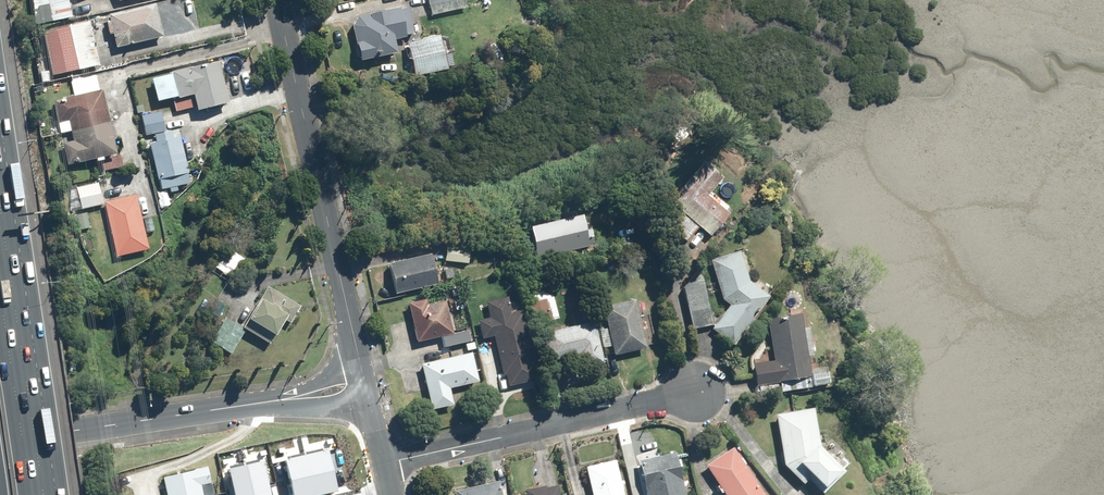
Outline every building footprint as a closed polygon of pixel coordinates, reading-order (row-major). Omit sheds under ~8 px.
[(35,25),(68,17),(64,0),(29,0),(35,25)] [(428,16),(464,8),(463,0),(425,0),(428,16)] [(109,51),(159,39),(151,6),(101,17),(109,51)] [(401,38),(411,36),(406,8),(346,21),(355,62),(393,55),(390,40),(401,38)] [(87,24),(37,35),(47,78),(97,67),(87,24)] [(442,69),(435,37),(402,44),(409,76),(442,69)] [(191,114),(224,106),(214,63),(149,78),(156,106),(173,102),(188,98),(191,114)] [(69,138),(57,141),(63,167),(108,156),(94,95),(48,106),(53,126),(65,123),(69,138)] [(143,139),(164,134),(159,112),(138,117),(143,139)] [(164,134),(143,139),(153,184),(186,176),(176,131),(164,134)] [(701,163),(664,204),(680,218),(682,216),(706,237),(723,217),(703,199),(719,180),(701,163)] [(102,204),(105,203),(100,183),(73,189),(78,210),(84,208),(102,204)] [(105,203),(102,204),(115,260),(146,253),(133,197),(107,203),(105,203)] [(85,213),(74,215),(78,231),(88,229),(85,213)] [(580,215),(523,228),(530,259),(590,246),(587,229),(583,230),(580,215)] [(443,249),(442,263),(465,264),(466,251),(443,249)] [(737,252),(707,261),(718,300),(726,307),(708,331),(733,344),(767,299),(747,282),(737,252)] [(429,253),(385,267),(394,296),(439,282),(429,253)] [(452,267),(440,270),(443,281),(454,279),(452,267)] [(700,279),(680,283),(690,327),(710,323),(700,279)] [(209,345),(230,355),(240,332),(268,345),(278,324),(290,329),(299,308),(258,289),(253,300),(249,299),(237,324),(222,317),(209,345)] [(412,341),(437,334),(442,349),(466,342),(464,333),(452,336),(450,330),(441,297),(403,307),(412,341)] [(506,299),(482,304),(485,320),(476,322),(479,340),(492,337),(500,377),(502,387),(536,380),(522,312),(509,314),(506,299)] [(544,299),(524,304),(529,325),(550,320),(544,299)] [(631,301),(599,308),(610,356),(642,349),(631,301)] [(752,387),(808,378),(804,358),(810,357),(806,328),(800,329),(798,315),(764,320),(771,362),(749,365),(752,387)] [(591,322),(540,334),(539,334),(546,365),(576,358),(579,369),(601,364),(591,322)] [(447,390),(474,384),(467,355),(418,367),(429,415),(451,409),(447,390)] [(811,387),(827,384),(825,372),(810,375),(811,387)] [(820,494),(842,472),(816,447),(810,409),(772,416),(778,453),(780,467),(789,475),(799,486),(806,480),(820,494)] [(701,468),(720,494),(762,494),(731,448),(701,468)] [(295,494),(319,494),(338,491),(330,450),(288,459),(295,494)] [(637,459),(645,494),(678,494),(683,494),(674,451),(637,459)] [(233,494),(273,494),(267,460),(228,468),(233,494)] [(209,464),(165,474),(170,494),(205,494),(202,484),(213,481),(209,464)] [(580,472),(585,494),(622,494),(614,464),(580,472)] [(495,483),(451,493),(452,494),(498,494),(495,483)] [(556,486),(523,493),(523,494),(558,494),(556,486)]
